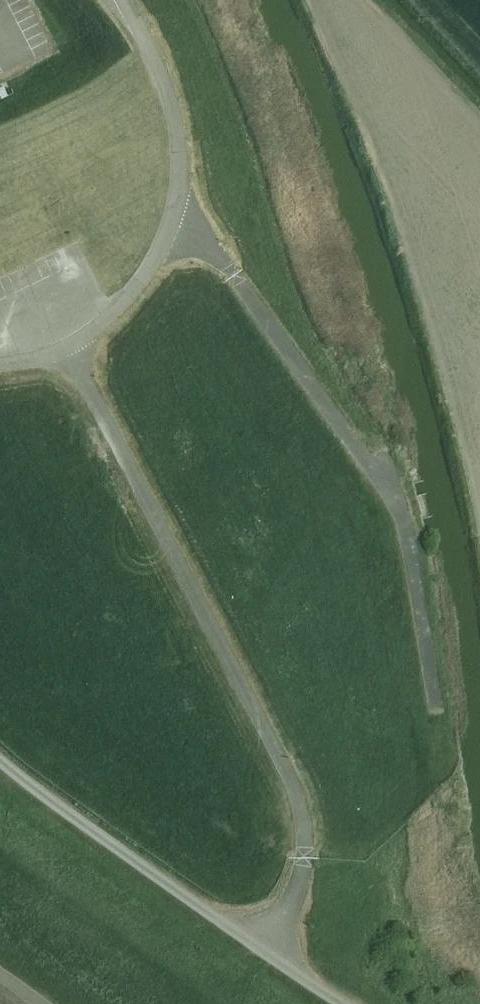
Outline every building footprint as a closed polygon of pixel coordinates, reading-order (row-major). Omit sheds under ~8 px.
[(30,38),(48,32),(37,0),(17,0),(30,38)]
